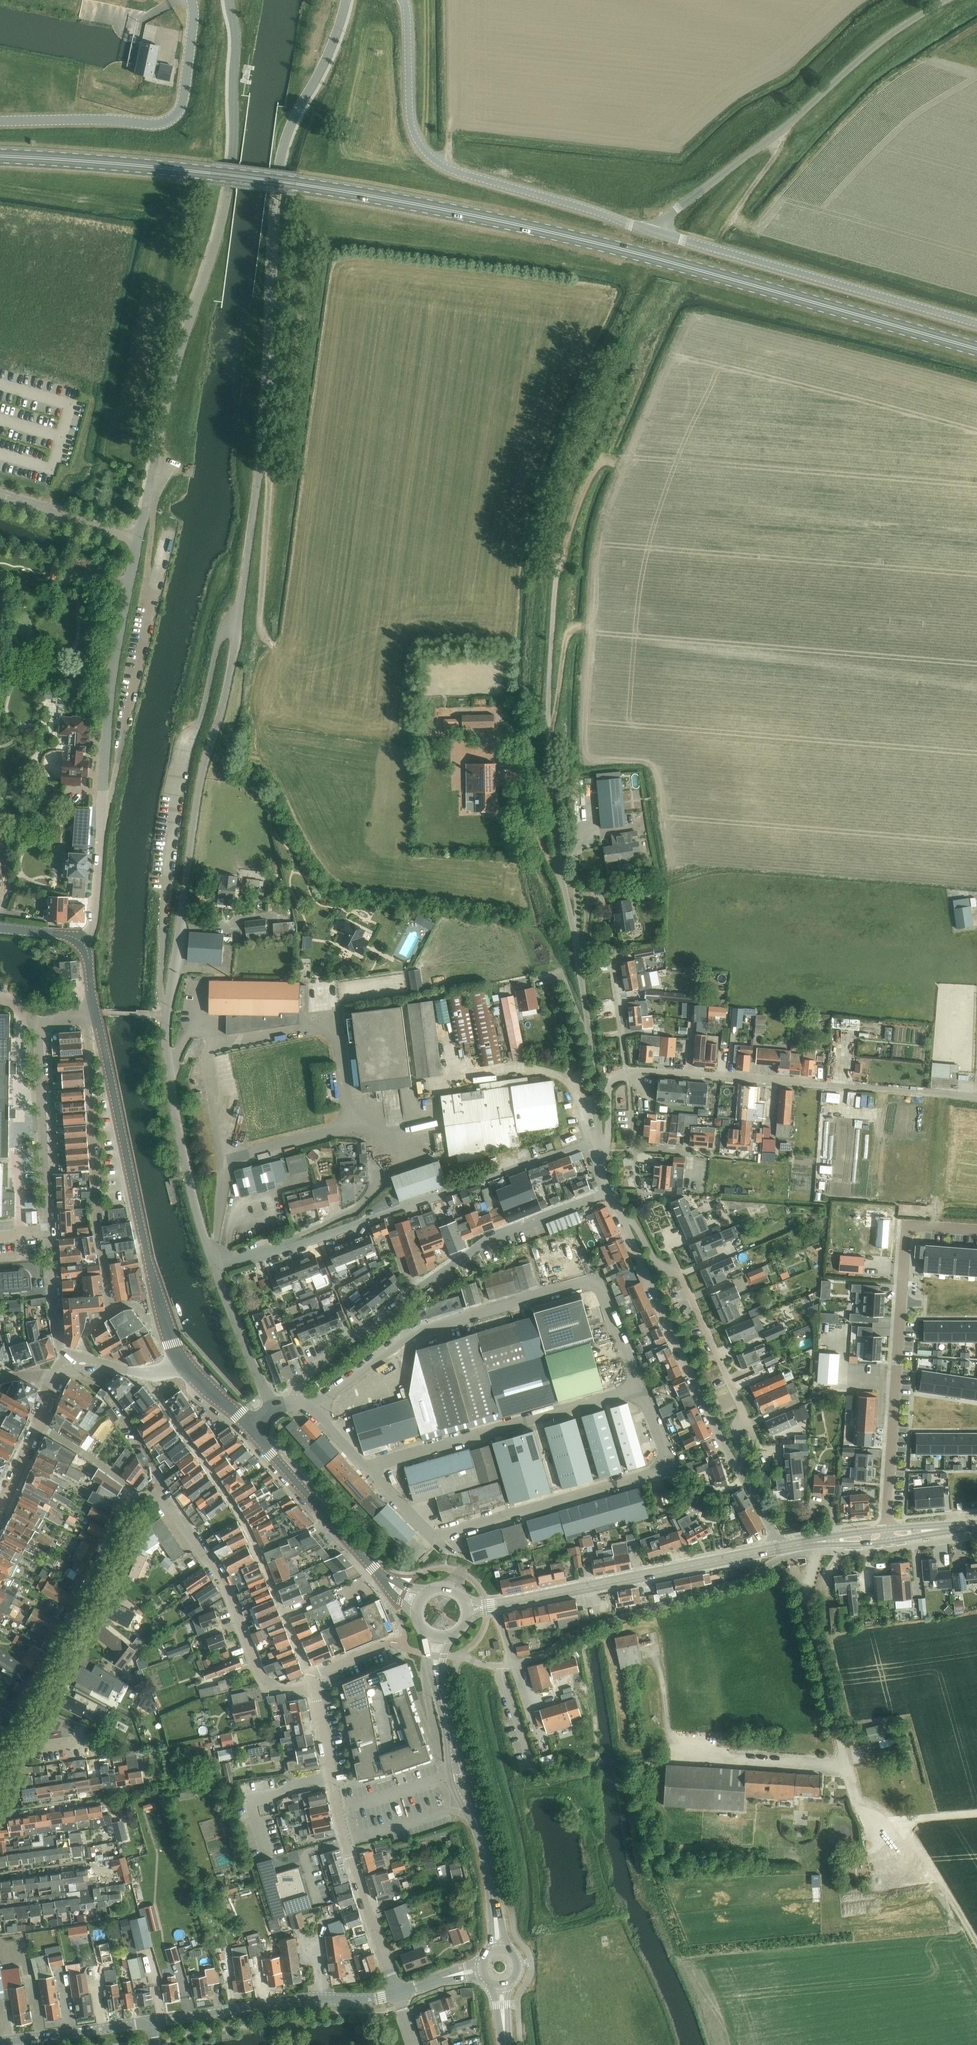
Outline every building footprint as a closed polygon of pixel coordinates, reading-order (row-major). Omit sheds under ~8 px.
[(158,78),(157,79),(170,82),(174,67),(161,64),(157,63),(160,47),(142,44),(137,65),(135,74),(145,77),(153,78),(158,78)] [(493,714),(462,715),(462,719),(444,719),(444,728),(493,726),(493,714)] [(71,745),(71,751),(70,760),(65,760),(63,783),(81,785),(82,775),(88,775),(89,761),(83,761),(83,752),(86,752),(88,731),(85,731),(86,719),(62,717),(61,734),(70,735),(69,744),(71,745)] [(465,764),(466,793),(470,793),(470,798),(476,797),(476,811),(497,810),(495,763),(465,764)] [(620,771),(596,774),(597,780),(602,828),(626,825),(621,778),(620,771)] [(76,809),(74,846),(76,846),(76,854),(88,854),(91,810),(76,809)] [(17,832),(25,833),(26,825),(18,824),(17,832)] [(616,846),(605,848),(607,861),(620,859),(621,861),(630,860),(630,858),(634,857),(633,851),(635,851),(640,850),(638,839),(637,832),(613,835),(614,843),(616,843),(616,846)] [(65,853),(63,877),(70,877),(69,883),(75,883),(74,897),(85,898),(86,878),(87,878),(87,870),(88,870),(90,868),(90,865),(88,863),(88,862),(88,854),(76,854),(65,853)] [(219,894),(218,903),(226,905),(232,906),(234,896),(235,896),(237,877),(222,875),(219,894)] [(49,921),(68,922),(68,905),(69,905),(69,897),(49,896),(49,898),(44,898),(44,905),(50,906),(49,921)] [(968,897),(952,900),(954,908),(970,906),(968,897)] [(613,902),(617,931),(635,929),(631,899),(613,902)] [(68,905),(68,922),(85,922),(86,905),(69,905),(68,905)] [(419,915),(416,923),(423,926),(427,919),(419,915)] [(246,921),(247,939),(295,934),(294,921),(273,923),(273,921),(265,922),(265,919),(246,921)] [(346,934),(340,944),(354,951),(365,930),(351,923),(351,924),(346,922),(341,932),(346,934)] [(188,961),(223,963),(225,935),(190,933),(188,961)] [(645,949),(635,951),(636,958),(646,956),(655,954),(653,948),(645,949)] [(300,972),(311,973),(311,958),(300,958),(300,972)] [(621,962),(624,977),(638,974),(636,966),(648,964),(646,958),(621,962)] [(60,962),(56,963),(56,973),(61,973),(62,980),(79,979),(77,961),(60,962)] [(412,970),(416,994),(423,992),(420,969),(412,970)] [(638,974),(624,977),(626,991),(652,986),(650,979),(639,981),(638,974)] [(227,1014),(227,1034),(299,1024),(300,1012),(305,1012),(306,986),(300,985),(300,983),(297,983),(233,981),(210,981),(210,1014),(227,1014)] [(518,997),(514,997),(516,1010),(520,1009),(521,1011),(538,1007),(534,987),(517,991),(518,997)] [(467,993),(481,1067),(503,1063),(488,989),(467,993)] [(651,999),(659,999),(660,991),(646,990),(645,998),(651,999)] [(447,998),(456,1043),(475,1039),(466,994),(447,998)] [(516,1010),(514,997),(514,996),(502,998),(514,1060),(526,1058),(516,1010)] [(629,1002),(630,1016),(642,1015),(642,1016),(649,1015),(647,1000),(629,1002)] [(408,1004),(417,1078),(443,1075),(433,1001),(408,1004)] [(690,1011),(689,1021),(700,1022),(700,1021),(707,1021),(708,1006),(700,1005),(690,1005),(690,1011)] [(344,1014),(348,1044),(356,1042),(362,1092),(412,1086),(402,1006),(344,1014)] [(709,1006),(708,1015),(726,1016),(727,1007),(709,1006)] [(733,1007),(732,1022),(739,1023),(740,1008),(733,1007)] [(9,1157),(10,1120),(10,1118),(9,1118),(10,1116),(14,1116),(14,1113),(14,1110),(10,1110),(10,1108),(10,1106),(10,1089),(10,1076),(11,1076),(11,1074),(10,1074),(10,1072),(14,1072),(14,1068),(14,1065),(10,1065),(10,1063),(11,1063),(11,1061),(10,1061),(10,1051),(12,1051),(13,1038),(11,1038),(11,1014),(0,1014),(0,1157),(9,1157)] [(756,1014),(755,1033),(765,1033),(766,1015),(756,1014)] [(642,1015),(630,1016),(632,1029),(654,1027),(653,1015),(649,1015),(642,1016),(642,1015)] [(694,1066),(705,1067),(707,1042),(706,1042),(707,1028),(697,1027),(694,1066)] [(723,1027),(721,1048),(727,1049),(729,1028),(723,1027)] [(52,1033),(53,1044),(83,1043),(82,1031),(52,1033)] [(642,1035),(640,1061),(653,1062),(654,1046),(657,1046),(658,1036),(642,1035)] [(675,1049),(676,1043),(677,1038),(661,1036),(660,1055),(675,1056),(675,1052),(675,1049)] [(707,1042),(705,1067),(716,1068),(718,1043),(707,1042)] [(83,1043),(53,1044),(53,1047),(53,1056),(56,1056),(83,1054),(83,1043)] [(737,1069),(749,1070),(750,1060),(752,1060),(753,1046),(741,1045),(740,1054),(738,1054),(737,1069)] [(778,1073),(789,1074),(791,1053),(791,1051),(758,1048),(756,1063),(769,1065),(770,1064),(779,1064),(778,1073)] [(802,1075),(814,1076),(816,1051),(804,1050),(804,1054),(802,1075)] [(804,1054),(791,1053),(789,1074),(802,1075),(804,1054)] [(61,1062),(59,1062),(59,1068),(54,1068),(53,1068),(53,1071),(60,1070),(60,1071),(84,1070),(84,1058),(77,1058),(77,1061),(70,1061),(70,1059),(69,1059),(61,1059),(61,1062)] [(931,1077),(949,1078),(950,1064),(932,1062),(931,1077)] [(63,1072),(63,1088),(85,1087),(84,1071),(63,1072)] [(520,1146),(518,1132),(559,1126),(553,1080),(529,1084),(528,1077),(511,1079),(480,1084),(481,1090),(442,1096),(449,1155),(457,1154),(458,1162),(484,1158),(483,1151),(520,1146)] [(656,1081),(655,1088),(657,1089),(656,1101),(687,1103),(687,1096),(707,1098),(708,1084),(689,1082),(689,1081),(658,1079),(658,1080),(656,1081)] [(741,1089),(738,1119),(751,1120),(751,1121),(751,1126),(752,1126),(761,1126),(762,1121),(763,1104),(756,1103),(757,1089),(757,1087),(741,1086),(741,1089)] [(55,1090),(56,1102),(86,1101),(85,1089),(55,1090)] [(776,1136),(789,1137),(793,1090),(779,1089),(776,1136)] [(864,1090),(864,1100),(876,1100),(876,1091),(864,1090)] [(841,1093),(827,1092),(826,1100),(840,1102),(841,1093)] [(848,1092),(846,1103),(855,1104),(856,1093),(848,1092)] [(56,1102),(57,1113),(86,1111),(86,1101),(56,1102)] [(900,1106),(899,1113),(904,1113),(902,1137),(916,1139),(919,1114),(911,1113),(912,1106),(900,1106)] [(86,1111),(57,1113),(57,1125),(87,1123),(86,1111)] [(645,1119),(644,1130),(664,1132),(665,1132),(666,1122),(664,1122),(664,1121),(656,1120),(657,1115),(648,1114),(647,1119),(645,1119)] [(668,1133),(667,1144),(674,1145),(674,1144),(676,1144),(676,1141),(677,1135),(683,1136),(684,1126),(689,1126),(689,1123),(697,1124),(697,1116),(679,1114),(678,1123),(678,1126),(677,1132),(670,1132),(669,1132),(668,1133)] [(740,1129),(739,1149),(750,1150),(752,1126),(751,1126),(751,1121),(741,1120),(740,1129)] [(671,1123),(670,1132),(677,1132),(678,1126),(678,1123),(671,1123)] [(60,1132),(60,1137),(60,1138),(88,1136),(87,1125),(57,1127),(57,1132),(60,1132)] [(690,1146),(713,1147),(714,1128),(692,1126),(690,1146)] [(727,1148),(739,1149),(740,1129),(728,1128),(727,1148)] [(664,1132),(644,1130),(643,1141),(662,1143),(662,1140),(663,1141),(664,1132)] [(754,1132),(753,1141),(761,1141),(762,1132),(754,1132)] [(66,1143),(67,1148),(67,1149),(88,1147),(88,1136),(60,1138),(60,1137),(58,1138),(58,1143),(66,1143)] [(364,1142),(357,1142),(358,1153),(360,1153),(360,1162),(368,1162),(367,1153),(366,1142),(364,1142)] [(67,1154),(68,1159),(68,1160),(89,1159),(88,1147),(67,1149),(67,1148),(58,1149),(59,1155),(67,1154)] [(313,1149),(307,1155),(310,1158),(316,1152),(313,1149)] [(569,1156),(559,1160),(566,1181),(569,1179),(570,1181),(576,1178),(576,1176),(576,1175),(572,1163),(584,1158),(582,1152),(569,1156)] [(238,1170),(236,1172),(242,1197),(278,1188),(277,1182),(287,1180),(285,1172),(291,1171),(308,1167),(305,1153),(287,1158),(287,1157),(281,1159),(281,1160),(253,1167),(253,1166),(238,1170)] [(762,1160),(774,1161),(774,1153),(762,1153),(762,1160)] [(655,1164),(654,1175),(675,1177),(684,1178),(685,1158),(674,1157),(673,1166),(655,1164)] [(68,1160),(68,1159),(59,1160),(60,1166),(68,1165),(68,1171),(90,1170),(89,1159),(68,1160)] [(439,1160),(392,1176),(394,1182),(400,1201),(447,1185),(439,1160)] [(547,1161),(547,1162),(552,1177),(551,1178),(551,1179),(553,1183),(561,1181),(561,1182),(566,1181),(559,1160),(548,1163),(547,1161)] [(543,1165),(537,1167),(540,1175),(541,1174),(544,1182),(551,1179),(551,1178),(552,1177),(547,1162),(543,1163),(543,1165)] [(342,1167),(343,1183),(368,1181),(366,1165),(342,1167)] [(820,1165),(819,1173),(831,1174),(831,1166),(820,1165)] [(526,1169),(531,1181),(533,1186),(544,1182),(541,1174),(540,1175),(537,1167),(530,1170),(529,1168),(526,1169)] [(502,1206),(508,1223),(519,1218),(531,1214),(542,1210),(539,1204),(539,1203),(533,1186),(531,1181),(530,1181),(527,1172),(516,1176),(510,1178),(512,1185),(507,1187),(497,1191),(502,1206)] [(57,1174),(58,1188),(73,1187),(73,1173),(57,1174)] [(675,1177),(654,1175),(653,1187),(655,1187),(654,1192),(663,1192),(664,1188),(669,1188),(670,1186),(675,1187),(676,1177),(684,1178),(675,1177)] [(327,1187),(314,1190),(318,1208),(331,1205),(330,1202),(332,1202),(332,1200),(339,1198),(339,1193),(337,1185),(335,1177),(326,1179),(327,1187)] [(585,1180),(571,1185),(575,1196),(590,1190),(586,1179),(585,1180)] [(480,1185),(469,1189),(471,1195),(482,1191),(482,1189),(480,1185)] [(564,1187),(568,1199),(574,1196),(570,1185),(564,1187)] [(58,1188),(58,1199),(74,1198),(73,1187),(58,1188)] [(482,1191),(490,1212),(496,1227),(508,1223),(502,1206),(494,1209),(491,1201),(492,1200),(488,1187),(482,1189),(482,1191)] [(25,1202),(34,1201),(34,1189),(24,1190),(25,1202)] [(469,1189),(460,1192),(464,1204),(473,1201),(471,1195),(469,1189)] [(314,1190),(301,1193),(305,1211),(318,1208),(314,1190)] [(8,1192),(3,1192),(3,1216),(14,1216),(16,1216),(16,1208),(16,1192),(8,1192)] [(305,1211),(301,1193),(287,1196),(292,1214),(305,1211)] [(454,1203),(456,1206),(462,1204),(457,1193),(447,1197),(450,1205),(454,1203)] [(346,1207),(360,1201),(357,1194),(343,1199),(346,1207)] [(685,1197),(672,1202),(687,1238),(709,1229),(702,1214),(693,1217),(685,1197)] [(58,1199),(59,1210),(73,1210),(74,1209),(74,1204),(74,1198),(58,1199)] [(438,1200),(431,1202),(433,1210),(434,1211),(443,1207),(440,1199),(438,1200)] [(545,1200),(539,1202),(542,1209),(548,1207),(545,1200)] [(713,1204),(716,1210),(722,1208),(719,1201),(713,1204)] [(736,1208),(733,1201),(727,1203),(730,1210),(736,1208)] [(474,1204),(477,1213),(484,1232),(496,1227),(490,1212),(484,1215),(480,1202),(474,1204)] [(114,1208),(113,1209),(114,1217),(116,1217),(128,1215),(127,1207),(114,1208)] [(600,1247),(621,1238),(607,1207),(586,1216),(588,1220),(596,1216),(606,1238),(608,1243),(600,1247)] [(26,1220),(36,1219),(35,1208),(25,1208),(26,1220)] [(73,1210),(59,1210),(60,1232),(73,1231),(73,1222),(73,1210)] [(406,1255),(413,1276),(428,1271),(428,1270),(436,1268),(434,1261),(437,1260),(433,1251),(446,1246),(439,1226),(439,1225),(437,1222),(434,1211),(413,1218),(416,1229),(412,1230),(399,1235),(406,1255)] [(577,1211),(572,1213),(577,1224),(582,1223),(577,1211)] [(867,1211),(866,1225),(875,1226),(873,1244),(882,1245),(885,1219),(883,1219),(884,1214),(884,1213),(867,1211)] [(477,1213),(467,1217),(474,1236),(484,1232),(477,1213)] [(572,1213),(567,1215),(572,1226),(577,1224),(572,1213)] [(567,1215),(562,1217),(567,1228),(572,1226),(567,1215)] [(464,1216),(456,1219),(463,1240),(474,1236),(467,1217),(465,1217),(464,1216)] [(104,1235),(106,1244),(135,1240),(133,1230),(132,1221),(130,1221),(129,1219),(127,1217),(114,1220),(112,1222),(113,1224),(103,1226),(104,1235)] [(562,1217),(557,1219),(562,1230),(567,1228),(562,1217)] [(391,1238),(396,1236),(399,1235),(412,1230),(411,1227),(414,1226),(411,1219),(396,1225),(398,1231),(389,1233),(391,1238)] [(455,1219),(439,1225),(439,1226),(446,1246),(450,1254),(466,1247),(455,1219)] [(557,1219),(552,1222),(556,1233),(562,1230),(557,1219)] [(390,1238),(391,1238),(389,1233),(385,1222),(371,1228),(375,1238),(389,1233),(390,1238)] [(556,1233),(552,1222),(546,1224),(551,1235),(556,1233)] [(78,1226),(79,1237),(81,1249),(85,1248),(86,1255),(87,1255),(97,1254),(95,1235),(90,1236),(89,1225),(78,1226)] [(710,1236),(690,1245),(697,1263),(718,1254),(715,1247),(724,1243),(738,1238),(733,1227),(720,1232),(710,1236)] [(370,1233),(359,1237),(364,1250),(366,1255),(376,1251),(370,1233)] [(398,1258),(406,1255),(399,1235),(396,1236),(391,1238),(398,1258)] [(81,1249),(79,1237),(75,1238),(60,1239),(61,1260),(62,1262),(69,1262),(83,1261),(81,1249)] [(359,1237),(349,1241),(356,1259),(366,1255),(364,1250),(359,1237)] [(605,1256),(625,1247),(621,1238),(600,1247),(605,1256)] [(108,1254),(117,1252),(137,1248),(135,1240),(106,1244),(108,1254)] [(349,1241),(339,1245),(346,1263),(356,1259),(349,1241)] [(346,1263),(339,1245),(329,1249),(332,1257),(326,1259),(331,1272),(337,1270),(336,1267),(346,1263)] [(932,1250),(932,1246),(916,1245),(915,1257),(924,1258),(923,1271),(976,1275),(976,1254),(932,1250)] [(629,1257),(625,1247),(605,1256),(609,1266),(616,1263),(629,1257)] [(117,1252),(119,1262),(138,1258),(137,1248),(117,1252)] [(315,1254),(305,1258),(312,1276),(314,1282),(324,1278),(323,1275),(329,1273),(324,1260),(318,1262),(315,1254)] [(840,1255),(839,1271),(863,1273),(864,1257),(840,1255)] [(619,1277),(623,1275),(635,1270),(629,1257),(616,1263),(620,1271),(610,1276),(612,1279),(618,1276),(619,1277)] [(726,1279),(723,1272),(735,1266),(732,1257),(719,1263),(701,1271),(708,1287),(726,1279)] [(109,1264),(112,1279),(125,1277),(124,1269),(140,1266),(139,1261),(138,1258),(119,1262),(109,1264)] [(305,1258),(295,1262),(302,1280),(312,1276),(305,1258)] [(519,1260),(521,1266),(516,1267),(522,1290),(536,1287),(530,1263),(531,1263),(529,1258),(519,1260)] [(295,1262),(285,1266),(292,1284),(302,1280),(295,1262)] [(64,1278),(84,1276),(85,1276),(84,1265),(62,1267),(64,1278)] [(89,1276),(101,1274),(100,1265),(88,1267),(89,1276)] [(127,1286),(129,1298),(130,1300),(147,1297),(143,1277),(140,1266),(124,1269),(125,1277),(126,1279),(127,1286)] [(292,1284),(285,1266),(275,1270),(278,1278),(272,1280),(277,1293),(283,1291),(281,1288),(292,1284)] [(747,1272),(751,1281),(765,1275),(762,1266),(747,1272)] [(31,1277),(31,1276),(31,1274),(30,1273),(29,1272),(27,1270),(25,1269),(24,1269),(22,1268),(21,1268),(0,1270),(0,1292),(4,1292),(11,1291),(11,1292),(21,1291),(21,1290),(32,1289),(31,1277)] [(388,1275),(379,1282),(390,1297),(399,1290),(394,1283),(399,1280),(397,1278),(401,1275),(399,1268),(393,1272),(390,1269),(385,1272),(388,1275)] [(483,1277),(490,1300),(517,1292),(510,1269),(483,1277)] [(641,1282),(635,1270),(623,1275),(629,1287),(641,1282)] [(787,1270),(779,1274),(782,1279),(789,1276),(787,1270)] [(84,1276),(85,1285),(87,1285),(88,1287),(103,1285),(102,1281),(101,1274),(89,1276),(85,1276),(84,1276)] [(639,1313),(640,1312),(652,1306),(641,1282),(629,1287),(623,1275),(619,1277),(616,1278),(624,1297),(626,1296),(628,1299),(632,1297),(639,1313)] [(118,1300),(129,1298),(127,1286),(126,1279),(125,1277),(112,1279),(115,1298),(118,1300)] [(265,1278),(259,1281),(262,1289),(268,1287),(265,1278)] [(78,1287),(80,1287),(80,1283),(78,1283),(78,1279),(63,1281),(64,1295),(72,1294),(79,1294),(78,1287)] [(379,1282),(370,1288),(382,1303),(390,1297),(379,1282)] [(458,1287),(460,1295),(464,1307),(469,1305),(481,1302),(476,1282),(458,1287)] [(711,1294),(717,1309),(741,1299),(740,1299),(741,1298),(735,1284),(728,1287),(711,1294)] [(851,1284),(851,1291),(856,1292),(855,1303),(863,1303),(884,1304),(885,1292),(879,1292),(880,1286),(851,1284)] [(85,1285),(86,1295),(104,1293),(103,1285),(88,1287),(87,1285),(85,1285)] [(370,1288),(362,1295),(373,1310),(382,1303),(370,1288)] [(104,1293),(86,1295),(86,1296),(64,1297),(68,1344),(67,1344),(67,1345),(77,1348),(77,1347),(85,1327),(87,1318),(94,1319),(95,1314),(104,1313),(103,1310),(105,1310),(104,1295),(104,1293)] [(535,1316),(546,1354),(546,1355),(590,1343),(590,1342),(594,1341),(581,1294),(533,1307),(535,1316)] [(373,1310),(362,1295),(353,1302),(351,1299),(346,1303),(355,1314),(359,1310),(365,1317),(373,1310)] [(464,1307),(460,1295),(449,1297),(453,1310),(464,1307)] [(624,1297),(617,1300),(619,1307),(621,1306),(622,1306),(621,1302),(628,1299),(626,1296),(624,1297)] [(31,1299),(32,1306),(47,1304),(46,1297),(31,1299)] [(453,1310),(449,1297),(438,1300),(439,1301),(442,1313),(453,1310)] [(741,1299),(717,1309),(723,1323),(740,1316),(737,1308),(743,1305),(741,1299)] [(284,1301),(278,1303),(281,1309),(286,1307),(284,1301)] [(442,1313),(439,1301),(434,1302),(434,1304),(417,1308),(421,1319),(442,1313)] [(336,1308),(326,1312),(332,1330),(343,1326),(340,1318),(345,1316),(340,1303),(335,1305),(336,1308)] [(849,1314),(849,1321),(878,1322),(878,1316),(884,1316),(884,1304),(863,1303),(863,1314),(849,1314)] [(766,1311),(763,1304),(748,1311),(752,1318),(726,1329),(732,1342),(742,1338),(744,1342),(759,1336),(757,1331),(763,1328),(758,1315),(766,1311)] [(650,1327),(651,1330),(660,1326),(652,1306),(640,1312),(643,1318),(641,1318),(643,1323),(645,1322),(648,1328),(650,1327)] [(254,1315),(259,1330),(276,1324),(269,1307),(264,1309),(265,1311),(254,1315)] [(10,1315),(10,1320),(22,1319),(22,1308),(6,1308),(6,1315),(10,1315)] [(118,1333),(120,1336),(143,1322),(133,1308),(124,1310),(110,1319),(118,1333)] [(26,1309),(27,1321),(31,1343),(38,1363),(57,1356),(53,1345),(55,1344),(52,1334),(44,1337),(43,1340),(41,1341),(38,1320),(30,1322),(29,1309),(26,1309)] [(326,1312),(316,1316),(322,1334),(332,1330),(326,1312)] [(316,1316),(306,1320),(312,1337),(322,1334),(316,1316)] [(535,1316),(476,1332),(487,1371),(546,1354),(535,1316)] [(312,1337),(306,1320),(295,1324),(294,1321),(288,1323),(293,1336),(299,1334),(302,1341),(312,1337)] [(965,1341),(965,1321),(951,1322),(951,1341),(965,1341)] [(965,1321),(965,1341),(976,1341),(976,1321),(965,1321)] [(98,1345),(113,1336),(105,1322),(92,1332),(98,1344),(98,1345)] [(120,1336),(121,1339),(126,1336),(129,1342),(149,1331),(146,1326),(143,1322),(120,1336)] [(937,1341),(937,1322),(923,1322),(923,1341),(937,1341)] [(951,1341),(951,1322),(937,1322),(937,1341),(951,1341)] [(811,1323),(806,1326),(808,1330),(811,1332),(814,1330),(811,1323)] [(276,1324),(259,1330),(267,1352),(281,1347),(274,1331),(278,1330),(276,1324)] [(763,1332),(763,1333),(767,1341),(779,1336),(787,1333),(782,1324),(763,1332)] [(660,1326),(651,1330),(650,1331),(657,1345),(667,1341),(660,1326)] [(880,1360),(881,1336),(873,1335),(873,1327),(858,1326),(857,1335),(864,1335),(864,1359),(876,1360),(880,1360)] [(150,1332),(142,1336),(146,1343),(145,1344),(148,1349),(149,1349),(155,1358),(163,1355),(150,1332)] [(429,1389),(409,1395),(422,1440),(442,1434),(501,1417),(487,1371),(476,1332),(418,1349),(419,1352),(429,1389)] [(16,1344),(12,1346),(10,1333),(5,1334),(6,1338),(14,1362),(16,1362),(24,1359),(33,1356),(28,1341),(20,1343),(19,1340),(15,1341),(16,1344)] [(115,1359),(123,1355),(120,1349),(127,1345),(125,1342),(124,1343),(121,1339),(120,1336),(118,1333),(113,1336),(98,1345),(104,1356),(112,1352),(115,1359)] [(10,1359),(8,1349),(7,1349),(5,1342),(3,1343),(1,1335),(0,1335),(0,1361),(10,1359)] [(142,1336),(131,1343),(141,1364),(142,1364),(155,1358),(149,1349),(148,1349),(145,1344),(146,1343),(142,1336)] [(120,1349),(123,1355),(129,1365),(141,1364),(131,1343),(127,1345),(120,1349)] [(294,1343),(283,1347),(289,1361),(299,1357),(294,1343)] [(603,1388),(590,1343),(546,1355),(546,1354),(559,1401),(603,1388)] [(641,1343),(636,1345),(639,1353),(644,1351),(641,1343)] [(657,1354),(661,1362),(662,1361),(674,1356),(668,1343),(645,1353),(648,1358),(657,1354)] [(757,1363),(761,1361),(758,1353),(766,1350),(763,1344),(737,1355),(743,1369),(757,1363)] [(267,1356),(277,1383),(288,1379),(288,1378),(294,1376),(290,1365),(284,1367),(281,1359),(285,1357),(282,1350),(267,1356)] [(838,1353),(818,1351),(817,1381),(837,1382),(838,1353)] [(546,1354),(487,1371),(501,1417),(559,1401),(546,1354)] [(763,1359),(766,1366),(778,1361),(775,1354),(763,1359)] [(668,1383),(672,1381),(683,1376),(674,1356),(662,1361),(661,1362),(663,1361),(669,1375),(666,1377),(668,1383)] [(786,1381),(794,1378),(791,1371),(783,1375),(782,1372),(750,1386),(755,1397),(787,1383),(786,1381)] [(933,1393),(935,1373),(922,1371),(919,1391),(933,1393)] [(107,1384),(119,1399),(135,1385),(128,1377),(118,1373),(110,1373),(107,1376),(107,1384)] [(947,1395),(949,1375),(935,1373),(933,1393),(947,1395)] [(960,1397),(963,1377),(949,1375),(947,1395),(960,1397)] [(683,1376),(672,1381),(679,1396),(677,1396),(678,1400),(683,1398),(687,1407),(695,1404),(691,1394),(685,1397),(683,1393),(689,1391),(683,1376)] [(974,1399),(976,1379),(963,1377),(960,1397),(974,1399)] [(64,1393),(87,1409),(88,1407),(90,1409),(96,1413),(97,1410),(100,1406),(104,1401),(95,1395),(95,1396),(79,1383),(72,1378),(70,1379),(64,1393)] [(4,1393),(32,1409),(39,1389),(23,1381),(14,1381),(0,1385),(0,1391),(4,1393)] [(756,1398),(763,1415),(777,1409),(776,1407),(800,1396),(798,1391),(794,1382),(756,1398)] [(137,1408),(140,1413),(155,1402),(144,1388),(140,1391),(135,1385),(119,1399),(125,1408),(128,1414),(137,1408)] [(98,1393),(104,1398),(107,1393),(101,1388),(98,1393)] [(10,1409),(11,1409),(13,1410),(29,1419),(32,1409),(4,1393),(0,1391),(0,1403),(10,1409)] [(167,1401),(177,1415),(192,1405),(192,1404),(193,1404),(192,1402),(190,1403),(181,1391),(167,1401)] [(847,1395),(846,1409),(856,1410),(855,1420),(855,1431),(854,1444),(863,1445),(874,1445),(875,1428),(875,1421),(877,1397),(857,1396),(847,1395)] [(63,1397),(60,1404),(82,1419),(84,1417),(79,1413),(81,1409),(63,1397)] [(353,1415),(363,1451),(420,1434),(410,1399),(353,1415)] [(139,1414),(145,1422),(162,1410),(156,1402),(155,1402),(140,1413),(139,1414)] [(628,1402),(611,1408),(629,1469),(647,1464),(628,1402)] [(640,1402),(632,1404),(635,1414),(643,1412),(640,1402)] [(660,1408),(658,1408),(662,1417),(677,1410),(673,1402),(660,1408)] [(0,1403),(0,1415),(6,1419),(2,1425),(10,1429),(8,1431),(20,1437),(29,1419),(13,1410),(10,1415),(8,1414),(7,1413),(10,1409),(0,1403)] [(60,1404),(57,1412),(78,1426),(82,1419),(60,1404)] [(184,1427),(199,1416),(193,1407),(193,1406),(192,1405),(177,1415),(176,1416),(184,1427)] [(805,1405),(793,1410),(798,1421),(810,1416),(805,1405)] [(107,1411),(114,1422),(119,1418),(112,1407),(107,1411)] [(689,1417),(693,1426),(703,1421),(696,1407),(687,1411),(686,1409),(684,1410),(679,1412),(677,1413),(680,1421),(689,1417)] [(100,1416),(96,1413),(90,1409),(84,1417),(82,1419),(78,1426),(88,1434),(97,1421),(100,1416)] [(605,1409),(582,1416),(600,1477),(609,1475),(621,1471),(623,1471),(605,1409)] [(143,1436),(144,1437),(169,1421),(167,1418),(162,1410),(145,1422),(138,1427),(142,1434),(141,1435),(142,1437),(143,1436)] [(791,1426),(796,1423),(791,1411),(785,1414),(785,1413),(766,1422),(771,1435),(791,1426)] [(78,1426),(57,1412),(56,1412),(51,1425),(98,1457),(100,1453),(97,1451),(102,1442),(101,1441),(103,1437),(99,1434),(104,1426),(111,1421),(106,1414),(97,1421),(88,1434),(78,1426)] [(184,1427),(189,1433),(206,1422),(201,1415),(199,1416),(184,1427)] [(299,1417),(287,1427),(322,1467),(339,1452),(310,1420),(305,1424),(299,1417)] [(574,1418),(545,1427),(563,1488),(592,1480),(574,1418)] [(144,1437),(149,1448),(175,1430),(169,1421),(144,1437)] [(703,1421),(693,1426),(697,1435),(693,1436),(683,1441),(686,1449),(697,1444),(696,1443),(699,1441),(710,1436),(703,1421)] [(199,1447),(215,1437),(216,1436),(206,1422),(189,1433),(199,1447)] [(218,1435),(224,1444),(236,1435),(230,1426),(218,1435)] [(8,1460),(20,1437),(0,1427),(0,1456),(8,1460)] [(119,1437),(121,1431),(115,1429),(113,1435),(119,1437)] [(149,1448),(155,1458),(182,1439),(175,1430),(149,1448)] [(533,1430),(492,1442),(510,1503),(551,1491),(533,1430)] [(930,1453),(930,1434),(916,1434),(916,1454),(930,1453)] [(944,1453),(944,1434),(930,1434),(930,1453),(944,1453)] [(958,1453),(958,1434),(944,1434),(944,1453),(958,1453)] [(972,1453),(972,1434),(958,1434),(958,1453),(972,1453)] [(224,1444),(222,1445),(229,1453),(230,1453),(242,1444),(243,1444),(243,1443),(238,1436),(237,1436),(236,1435),(224,1444)] [(47,1436),(41,1450),(70,1466),(67,1473),(75,1478),(80,1481),(83,1473),(74,1468),(76,1465),(72,1463),(77,1453),(47,1436)] [(655,1454),(648,1436),(640,1439),(647,1457),(655,1454)] [(114,1452),(117,1440),(106,1437),(103,1449),(114,1452)] [(215,1437),(199,1447),(205,1456),(220,1445),(215,1437)] [(702,1442),(708,1455),(716,1452),(711,1438),(702,1442)] [(163,1473),(177,1462),(191,1452),(182,1439),(155,1458),(157,1463),(165,1458),(166,1460),(159,1465),(163,1473)] [(491,1443),(470,1449),(471,1451),(480,1483),(501,1477),(491,1443)] [(786,1476),(776,1476),(777,1481),(786,1481),(788,1500),(800,1499),(798,1478),(803,1477),(801,1455),(809,1455),(808,1445),(808,1443),(799,1443),(799,1444),(800,1445),(783,1447),(784,1453),(783,1453),(786,1476)] [(242,1444),(230,1453),(231,1455),(236,1461),(238,1459),(243,1464),(253,1455),(242,1444)] [(206,1457),(212,1465),(229,1453),(222,1445),(206,1457)] [(124,1470),(136,1454),(127,1446),(115,1463),(124,1470)] [(844,1448),(844,1450),(844,1455),(854,1456),(854,1448),(844,1448)] [(414,1502),(435,1496),(455,1491),(480,1483),(471,1451),(470,1449),(404,1468),(414,1502)] [(36,1461),(55,1470),(58,1472),(59,1469),(67,1473),(70,1466),(41,1450),(36,1461)] [(121,1474),(133,1484),(143,1470),(150,1466),(142,1452),(137,1455),(136,1454),(124,1470),(121,1474)] [(170,1486),(200,1465),(191,1452),(177,1462),(181,1468),(166,1479),(170,1486)] [(229,1453),(212,1465),(222,1479),(235,1470),(227,1458),(231,1455),(230,1453),(229,1453)] [(327,1466),(344,1484),(357,1471),(340,1453),(327,1466)] [(856,1454),(856,1466),(873,1467),(874,1454),(859,1453),(859,1454),(856,1454)] [(254,1456),(248,1460),(252,1465),(258,1461),(254,1456)] [(694,1468),(695,1472),(712,1466),(716,1481),(714,1482),(716,1487),(720,1486),(721,1487),(728,1485),(719,1457),(714,1460),(712,1456),(706,1458),(708,1462),(702,1464),(703,1466),(694,1468)] [(36,1461),(32,1469),(66,1488),(69,1483),(54,1475),(53,1477),(51,1476),(55,1470),(36,1461)] [(685,1471),(694,1468),(692,1462),(682,1465),(685,1471)] [(184,1491),(185,1490),(207,1474),(200,1465),(170,1486),(173,1492),(181,1486),(184,1491)] [(143,1470),(133,1484),(140,1491),(151,1478),(151,1477),(151,1469),(150,1466),(143,1470)] [(873,1467),(856,1466),(856,1467),(857,1467),(856,1480),(872,1481),(873,1467)] [(92,1479),(101,1485),(119,1495),(124,1486),(98,1468),(92,1479)] [(223,1480),(231,1493),(251,1480),(251,1479),(245,1483),(240,1475),(242,1474),(241,1473),(244,1472),(241,1468),(223,1480)] [(32,1469),(27,1481),(46,1491),(53,1495),(53,1496),(68,1505),(70,1502),(64,1499),(66,1497),(55,1491),(58,1485),(66,1488),(32,1469)] [(344,1484),(361,1502),(373,1490),(373,1489),(357,1471),(344,1484)] [(207,1474),(185,1490),(193,1500),(214,1484),(207,1474)] [(814,1494),(820,1494),(820,1492),(834,1493),(835,1476),(814,1475),(814,1494)] [(263,1482),(266,1485),(275,1479),(272,1476),(263,1482)] [(842,1485),(854,1486),(854,1478),(843,1478),(842,1485)] [(231,1493),(238,1503),(258,1490),(251,1480),(231,1493)] [(27,1481),(23,1490),(42,1499),(42,1500),(54,1506),(55,1507),(57,1504),(57,1503),(51,1500),(53,1496),(53,1495),(46,1491),(27,1481)] [(455,1491),(435,1496),(443,1523),(481,1512),(481,1511),(506,1504),(499,1482),(456,1494),(455,1491)] [(101,1485),(97,1492),(115,1502),(119,1495),(101,1485)] [(640,1488),(618,1495),(625,1519),(627,1524),(648,1518),(648,1516),(654,1514),(645,1485),(639,1487),(640,1488)] [(195,1500),(202,1509),(221,1495),(216,1486),(195,1500)] [(942,1486),(928,1487),(930,1507),(944,1506),(942,1486)] [(282,1487),(271,1494),(271,1495),(274,1499),(275,1501),(288,1494),(282,1487)] [(930,1507),(928,1487),(914,1489),(914,1492),(916,1508),(930,1507)] [(258,1490),(238,1503),(243,1511),(271,1495),(271,1494),(269,1491),(265,1494),(261,1488),(258,1490)] [(21,1496),(58,1516),(60,1514),(52,1510),(53,1507),(54,1506),(42,1500),(42,1499),(23,1490),(21,1496)] [(88,1500),(94,1503),(112,1511),(116,1502),(115,1502),(97,1492),(93,1490),(88,1500)] [(184,1491),(176,1497),(183,1507),(191,1502),(193,1500),(185,1490),(184,1491)] [(361,1503),(367,1510),(381,1497),(374,1490),(373,1491),(373,1490),(361,1502),(361,1503)] [(732,1502),(739,1514),(752,1506),(743,1490),(732,1496),(734,1499),(733,1500),(733,1501),(732,1502)] [(652,1494),(656,1506),(668,1503),(665,1491),(652,1494)] [(841,1507),(842,1512),(852,1511),(853,1518),(870,1516),(868,1493),(840,1496),(841,1507)] [(271,1495),(243,1511),(248,1519),(265,1509),(276,1503),(275,1501),(274,1499),(271,1495)] [(279,1501),(282,1506),(284,1509),(295,1503),(289,1495),(279,1501)] [(618,1495),(602,1499),(609,1524),(614,1522),(615,1525),(618,1524),(617,1521),(625,1519),(618,1495)] [(21,1496),(18,1503),(36,1513),(44,1517),(46,1515),(49,1517),(48,1517),(61,1525),(64,1521),(58,1517),(58,1516),(21,1496)] [(211,1518),(220,1512),(228,1506),(226,1501),(222,1496),(204,1509),(211,1518)] [(367,1510),(374,1517),(388,1504),(381,1497),(367,1510)] [(698,1497),(695,1504),(700,1507),(704,1500),(698,1497)] [(602,1499),(588,1503),(595,1528),(596,1534),(610,1530),(609,1524),(602,1499)] [(248,1519),(254,1528),(271,1519),(270,1517),(269,1518),(268,1515),(282,1506),(279,1501),(276,1503),(265,1509),(248,1519)] [(184,1509),(191,1518),(197,1514),(196,1513),(199,1511),(193,1502),(184,1509)] [(13,1514),(11,1517),(38,1532),(40,1529),(38,1528),(44,1519),(44,1517),(36,1513),(18,1503),(13,1514)] [(112,1511),(94,1503),(88,1515),(107,1523),(112,1512),(112,1511)] [(402,1547),(403,1545),(413,1536),(412,1536),(416,1532),(388,1503),(388,1504),(374,1517),(402,1547)] [(588,1503),(574,1507),(581,1532),(587,1530),(590,1529),(595,1528),(588,1503)] [(289,1516),(294,1522),(298,1518),(299,1519),(306,1513),(298,1505),(281,1514),(285,1519),(289,1516)] [(752,1506),(739,1514),(751,1535),(765,1527),(752,1506)] [(574,1507),(559,1512),(565,1532),(566,1536),(567,1540),(582,1536),(581,1532),(574,1507)] [(559,1512),(538,1517),(544,1538),(549,1537),(552,1536),(554,1535),(565,1532),(559,1512)] [(298,1518),(294,1522),(301,1529),(300,1530),(313,1524),(313,1522),(306,1513),(299,1519),(298,1518)] [(197,1514),(191,1518),(197,1527),(203,1523),(197,1514)] [(677,1520),(689,1543),(708,1533),(703,1523),(700,1525),(696,1519),(692,1521),(688,1514),(677,1520)] [(714,1514),(712,1520),(719,1522),(721,1516),(714,1514)] [(6,1528),(5,1530),(29,1543),(34,1533),(36,1535),(35,1538),(50,1546),(53,1540),(38,1532),(11,1517),(6,1527),(13,1531),(12,1532),(6,1528)] [(162,1517),(150,1525),(154,1531),(165,1523),(162,1517)] [(544,1538),(538,1517),(526,1521),(532,1542),(537,1540),(544,1538)] [(67,1519),(66,1522),(77,1528),(78,1525),(75,1523),(67,1519)] [(271,1519),(254,1528),(261,1545),(284,1536),(281,1528),(280,1524),(278,1524),(277,1523),(273,1525),(271,1519)] [(88,1531),(100,1537),(106,1527),(105,1526),(94,1520),(88,1531)] [(212,1550),(228,1541),(243,1533),(237,1521),(214,1534),(205,1539),(212,1550)] [(158,1537),(169,1529),(165,1523),(154,1531),(158,1537)] [(467,1539),(475,1564),(529,1548),(521,1523),(467,1539)] [(132,1550),(122,1571),(130,1574),(132,1579),(136,1577),(138,1578),(149,1553),(152,1554),(154,1551),(160,1546),(157,1542),(160,1540),(158,1537),(154,1531),(150,1525),(135,1536),(138,1540),(132,1544),(135,1547),(133,1548),(132,1550)] [(162,1542),(173,1535),(169,1529),(158,1537),(160,1540),(162,1542)] [(658,1534),(640,1540),(645,1554),(648,1553),(649,1557),(687,1544),(684,1535),(682,1529),(677,1531),(659,1537),(658,1534)] [(0,1539),(0,1542),(32,1560),(34,1561),(36,1556),(25,1550),(29,1543),(5,1530),(0,1539)] [(83,1531),(79,1536),(83,1538),(96,1546),(100,1539),(83,1530),(83,1531)] [(309,1530),(298,1534),(302,1544),(315,1539),(309,1530)] [(221,1557),(222,1558),(246,1545),(245,1544),(248,1542),(243,1533),(228,1541),(230,1544),(216,1551),(221,1557)] [(265,1552),(268,1561),(285,1554),(287,1559),(321,1545),(316,1539),(315,1539),(302,1544),(298,1534),(290,1538),(279,1542),(280,1546),(265,1552)] [(173,1535),(162,1542),(166,1548),(177,1541),(173,1535)] [(403,1545),(407,1550),(417,1541),(413,1536),(403,1545)] [(580,1545),(581,1548),(587,1546),(593,1545),(593,1543),(591,1536),(579,1537),(580,1545)] [(83,1538),(74,1554),(89,1564),(98,1547),(96,1546),(83,1538)] [(181,1547),(177,1541),(166,1548),(170,1554),(181,1547)] [(407,1550),(412,1555),(422,1546),(417,1541),(407,1550)] [(11,1560),(15,1554),(19,1556),(19,1557),(30,1563),(32,1560),(0,1542),(0,1554),(11,1560)] [(614,1555),(605,1557),(604,1557),(607,1573),(632,1568),(627,1543),(613,1546),(614,1555)] [(222,1558),(230,1574),(255,1561),(246,1545),(222,1558)] [(569,1556),(574,1556),(580,1554),(581,1554),(579,1545),(567,1547),(567,1548),(569,1556)] [(422,1546),(412,1555),(416,1560),(426,1550),(422,1546)] [(174,1560),(185,1552),(181,1547),(170,1554),(174,1560)] [(604,1557),(605,1557),(605,1553),(604,1553),(603,1549),(598,1549),(596,1550),(597,1559),(591,1560),(594,1575),(607,1573),(604,1557)] [(420,1558),(424,1562),(429,1556),(425,1553),(420,1558)] [(11,1576),(18,1563),(15,1561),(14,1562),(11,1560),(0,1554),(0,1570),(11,1576)] [(75,1567),(74,1570),(87,1578),(93,1567),(89,1564),(74,1554),(74,1555),(75,1555),(72,1560),(78,1563),(75,1567)] [(268,1561),(276,1582),(291,1577),(290,1575),(285,1562),(288,1561),(287,1559),(285,1554),(268,1561)] [(331,1557),(337,1564),(347,1559),(339,1554),(331,1557)] [(580,1554),(574,1556),(576,1568),(582,1567),(580,1554)] [(167,1556),(161,1563),(168,1568),(173,1562),(167,1556)] [(190,1556),(182,1561),(185,1566),(193,1562),(190,1556)] [(353,1565),(347,1559),(337,1564),(342,1570),(345,1569),(353,1565)] [(922,1560),(924,1580),(937,1579),(938,1588),(953,1587),(951,1570),(937,1571),(937,1559),(922,1560)] [(231,1574),(230,1575),(233,1583),(262,1573),(258,1564),(256,1564),(255,1561),(230,1574),(231,1574)] [(909,1562),(892,1563),(894,1589),(895,1600),(896,1608),(912,1607),(911,1599),(912,1599),(911,1589),(910,1581),(909,1562)] [(553,1573),(552,1574),(554,1584),(567,1581),(562,1563),(551,1565),(553,1573)] [(965,1575),(964,1572),(953,1573),(955,1590),(966,1589),(965,1584),(976,1583),(976,1563),(966,1564),(967,1575),(965,1575)] [(39,1574),(43,1577),(46,1579),(48,1575),(51,1570),(44,1566),(39,1574)] [(184,1581),(178,1584),(183,1592),(185,1590),(188,1595),(192,1592),(196,1589),(211,1579),(203,1567),(187,1578),(184,1581)] [(70,1588),(69,1591),(81,1599),(82,1599),(85,1592),(82,1591),(89,1579),(87,1578),(74,1570),(70,1568),(69,1570),(77,1575),(74,1581),(66,1576),(61,1583),(70,1588)] [(342,1570),(333,1574),(337,1583),(349,1578),(345,1569),(342,1570)] [(1,1586),(0,1587),(16,1595),(18,1591),(10,1586),(14,1579),(10,1577),(11,1576),(0,1570),(0,1585),(1,1586)] [(276,1582),(281,1595),(309,1584),(306,1575),(305,1576),(302,1570),(290,1575),(291,1577),(276,1582)] [(534,1572),(522,1575),(525,1589),(525,1590),(538,1588),(534,1572)] [(554,1584),(552,1574),(550,1574),(549,1572),(547,1573),(548,1574),(538,1577),(540,1587),(554,1584)] [(262,1573),(233,1583),(237,1593),(265,1582),(262,1573)] [(703,1574),(675,1580),(675,1581),(676,1589),(677,1590),(681,1589),(692,1587),(692,1586),(700,1584),(705,1583),(703,1574)] [(857,1574),(846,1575),(847,1589),(849,1614),(858,1613),(855,1586),(858,1586),(857,1574)] [(525,1589),(522,1575),(522,1576),(501,1580),(503,1590),(504,1595),(525,1590),(525,1589)] [(841,1606),(829,1607),(831,1628),(832,1631),(850,1629),(848,1614),(849,1614),(847,1589),(846,1575),(835,1576),(836,1589),(836,1594),(840,1594),(841,1606)] [(875,1590),(876,1600),(878,1600),(878,1604),(886,1604),(886,1599),(893,1598),(891,1575),(874,1576),(875,1590)] [(22,1583),(11,1576),(10,1577),(14,1579),(10,1586),(18,1591),(22,1583)] [(36,1587),(40,1589),(46,1579),(43,1577),(37,1585),(36,1587)] [(81,1599),(69,1591),(68,1591),(48,1580),(42,1592),(74,1609),(81,1599)] [(656,1583),(658,1593),(653,1594),(655,1601),(655,1602),(660,1600),(659,1594),(667,1592),(669,1592),(669,1594),(669,1597),(677,1596),(675,1589),(674,1590),(672,1580),(656,1583)] [(198,1590),(193,1594),(197,1600),(198,1600),(201,1603),(205,1601),(219,1591),(218,1589),(213,1581),(200,1589),(198,1590)] [(241,1592),(237,1593),(239,1597),(240,1601),(241,1601),(269,1590),(265,1582),(248,1589),(241,1592)] [(310,1584),(309,1584),(281,1595),(286,1606),(304,1599),(302,1595),(313,1591),(310,1584)] [(618,1591),(619,1600),(616,1600),(618,1606),(627,1605),(641,1602),(640,1596),(638,1587),(618,1591)] [(331,1614),(336,1625),(347,1621),(337,1599),(335,1599),(331,1589),(310,1598),(314,1608),(315,1608),(327,1604),(331,1614)] [(7,1616),(9,1614),(16,1617),(21,1608),(13,1603),(16,1598),(0,1590),(0,1612),(7,1616)] [(256,1599),(258,1603),(272,1598),(269,1590),(241,1601),(243,1605),(256,1599)] [(263,1616),(264,1616),(277,1611),(272,1598),(258,1603),(257,1604),(250,1607),(247,1608),(248,1609),(243,1611),(245,1617),(246,1616),(250,1615),(261,1610),(263,1616)] [(337,1627),(340,1634),(342,1640),(346,1651),(394,1631),(381,1598),(361,1607),(363,1614),(347,1621),(336,1625),(337,1627)] [(918,1598),(919,1610),(920,1610),(921,1618),(927,1618),(925,1598),(918,1598)] [(112,1599),(104,1613),(125,1626),(133,1612),(112,1599)] [(187,1607),(193,1618),(205,1610),(201,1603),(198,1600),(197,1600),(187,1607)] [(559,1628),(580,1624),(575,1600),(534,1607),(537,1623),(551,1620),(552,1629),(559,1628)] [(964,1610),(963,1600),(953,1601),(954,1611),(964,1610)] [(316,1620),(331,1614),(327,1604),(315,1608),(314,1608),(315,1609),(305,1613),(291,1618),(295,1628),(316,1620)] [(29,1618),(62,1636),(67,1626),(56,1620),(34,1608),(28,1605),(24,1612),(31,1615),(29,1618)] [(949,1605),(944,1609),(950,1615),(954,1610),(949,1605)] [(56,1620),(67,1626),(75,1612),(73,1611),(64,1606),(56,1620)] [(532,1608),(518,1611),(521,1624),(521,1625),(535,1623),(532,1608)] [(200,1617),(194,1619),(199,1635),(202,1634),(210,1631),(224,1626),(221,1618),(219,1618),(218,1615),(216,1610),(199,1616),(200,1617)] [(249,1626),(252,1633),(282,1621),(277,1611),(264,1616),(265,1620),(254,1624),(249,1626)] [(521,1624),(518,1611),(504,1613),(507,1628),(521,1625),(521,1624)] [(31,1629),(57,1644),(62,1636),(29,1618),(26,1624),(32,1627),(31,1629)] [(317,1624),(316,1620),(295,1628),(299,1638),(312,1633),(310,1627),(317,1624)] [(266,1639),(273,1636),(286,1632),(282,1621),(252,1633),(251,1634),(258,1650),(262,1648),(262,1647),(268,1644),(266,1639)] [(301,1640),(306,1652),(330,1643),(328,1639),(340,1634),(337,1627),(334,1628),(333,1624),(320,1630),(321,1632),(301,1640)] [(109,1658),(123,1669),(138,1651),(123,1640),(123,1641),(104,1626),(96,1635),(112,1648),(115,1644),(118,1647),(109,1658)] [(210,1631),(202,1634),(204,1639),(207,1638),(212,1649),(228,1643),(225,1635),(227,1634),(224,1626),(210,1631)] [(31,1629),(29,1628),(26,1634),(42,1643),(41,1646),(53,1652),(57,1644),(31,1629)] [(271,1648),(272,1651),(291,1644),(286,1632),(273,1636),(277,1645),(271,1648)] [(10,1640),(16,1643),(20,1636),(14,1633),(10,1640)] [(615,1638),(621,1669),(642,1665),(636,1633),(615,1638)] [(330,1643),(306,1652),(312,1665),(335,1655),(331,1644),(342,1640),(340,1634),(328,1639),(330,1643)] [(138,1637),(134,1642),(140,1648),(144,1643),(138,1637)] [(17,1659),(40,1674),(52,1654),(32,1643),(28,1650),(26,1653),(22,1651),(17,1659)] [(292,1644),(291,1644),(272,1651),(268,1653),(270,1657),(277,1654),(279,1658),(295,1652),(292,1644)] [(531,1653),(529,1645),(525,1645),(516,1647),(518,1656),(531,1653)] [(179,1647),(167,1651),(169,1658),(181,1653),(179,1647)] [(17,1672),(20,1667),(25,1671),(21,1678),(23,1680),(21,1683),(19,1688),(28,1694),(40,1674),(17,1659),(0,1648),(0,1662),(17,1672)] [(228,1650),(218,1654),(221,1662),(231,1659),(228,1650)] [(192,1652),(187,1659),(192,1662),(197,1656),(192,1652)] [(265,1666),(268,1673),(298,1661),(296,1654),(265,1666)] [(576,1655),(551,1662),(554,1676),(579,1669),(576,1655)] [(203,1671),(206,1679),(243,1665),(240,1657),(203,1671)] [(209,1658),(203,1660),(206,1668),(212,1666),(209,1658)] [(537,1686),(549,1683),(544,1658),(531,1661),(537,1686)] [(298,1661),(268,1673),(269,1676),(272,1678),(278,1676),(279,1676),(287,1673),(290,1678),(303,1673),(298,1661)] [(429,1758),(432,1757),(430,1753),(405,1680),(412,1678),(407,1662),(398,1665),(396,1661),(343,1683),(345,1690),(341,1691),(355,1762),(359,1778),(388,1773),(386,1769),(393,1767),(394,1770),(429,1758)] [(81,1666),(75,1679),(109,1696),(113,1689),(120,1693),(126,1682),(96,1664),(92,1671),(81,1666)] [(199,1689),(201,1697),(229,1691),(226,1679),(218,1681),(219,1684),(199,1689)] [(11,1690),(16,1693),(19,1688),(21,1683),(17,1681),(11,1690)] [(16,1693),(11,1690),(8,1688),(6,1692),(13,1697),(16,1693)] [(13,1697),(12,1699),(21,1704),(28,1694),(19,1688),(16,1693),(13,1697)] [(232,1694),(235,1705),(232,1705),(235,1720),(252,1716),(258,1715),(255,1700),(249,1702),(247,1691),(232,1694)] [(65,1693),(59,1704),(82,1716),(87,1708),(95,1712),(104,1716),(108,1708),(77,1692),(74,1697),(65,1693)] [(284,1711),(285,1713),(308,1709),(306,1697),(287,1701),(285,1693),(277,1695),(279,1703),(284,1702),(286,1711),(284,1711)] [(145,1695),(139,1705),(147,1710),(148,1708),(152,1711),(157,1703),(145,1695)] [(3,1703),(2,1704),(16,1712),(21,1704),(12,1699),(7,1696),(3,1703)] [(565,1702),(540,1709),(545,1725),(547,1732),(547,1733),(572,1725),(570,1719),(581,1716),(576,1699),(565,1702)] [(11,1723),(12,1721),(16,1712),(2,1704),(0,1703),(0,1718),(11,1723)] [(289,1721),(290,1723),(310,1720),(308,1709),(285,1713),(287,1722),(289,1721)] [(8,1731),(11,1723),(0,1718),(0,1727),(8,1731)] [(252,1720),(254,1729),(264,1727),(262,1718),(252,1720)] [(290,1723),(285,1724),(286,1730),(285,1731),(286,1736),(292,1735),(313,1731),(312,1725),(310,1720),(290,1723)] [(216,1726),(210,1730),(212,1735),(219,1732),(216,1726)] [(313,1731),(292,1735),(293,1741),(299,1740),(300,1745),(315,1742),(313,1731)] [(231,1733),(220,1736),(223,1746),(233,1744),(231,1733)] [(299,1759),(295,1760),(295,1762),(306,1760),(306,1757),(317,1755),(315,1744),(300,1748),(296,1748),(299,1759)] [(558,1770),(551,1749),(540,1753),(547,1773),(558,1770)] [(280,1751),(271,1753),(272,1761),(282,1759),(280,1751)] [(295,1760),(294,1759),(288,1761),(290,1770),(301,1768),(319,1764),(317,1755),(306,1757),(306,1760),(295,1762),(295,1760)] [(137,1756),(127,1757),(128,1766),(131,1783),(144,1781),(142,1770),(140,1771),(139,1764),(138,1759),(137,1759),(137,1756)] [(226,1777),(227,1780),(227,1782),(233,1781),(233,1779),(229,1762),(223,1763),(226,1777)] [(785,1799),(787,1772),(667,1764),(664,1804),(744,1810),(745,1796),(785,1799)] [(109,1765),(101,1767),(105,1788),(118,1786),(115,1770),(114,1770),(115,1775),(110,1775),(109,1765)] [(120,1769),(115,1770),(118,1786),(131,1783),(128,1766),(127,1766),(127,1765),(120,1766),(120,1769)] [(95,1778),(90,1779),(92,1790),(105,1788),(101,1767),(101,1769),(96,1770),(97,1775),(95,1776),(95,1778)] [(75,1772),(79,1792),(92,1790),(90,1779),(88,1779),(86,1770),(80,1771),(75,1772)] [(70,1782),(63,1783),(65,1794),(79,1792),(75,1772),(68,1773),(70,1782)] [(795,1773),(787,1772),(785,1799),(794,1800),(795,1797),(797,1797),(797,1794),(820,1796),(821,1775),(795,1773)] [(57,1779),(50,1780),(52,1796),(65,1794),(63,1783),(62,1774),(60,1775),(57,1775),(57,1779)] [(259,1774),(243,1776),(244,1784),(260,1782),(259,1774)] [(39,1798),(37,1785),(34,1785),(33,1777),(32,1775),(21,1777),(24,1801),(39,1798)] [(35,1777),(37,1785),(39,1798),(52,1796),(50,1780),(49,1780),(49,1781),(43,1782),(42,1776),(35,1777)] [(304,1798),(305,1807),(329,1802),(326,1790),(312,1793),(312,1790),(292,1794),(293,1800),(304,1798)] [(305,1807),(308,1820),(332,1815),(330,1807),(329,1802),(305,1807)] [(102,1804),(88,1806),(91,1825),(92,1826),(98,1825),(98,1826),(107,1825),(113,1824),(113,1823),(111,1814),(103,1815),(102,1804)] [(88,1806),(75,1809),(77,1819),(78,1819),(79,1827),(87,1826),(91,1825),(88,1806)] [(75,1809),(61,1811),(63,1822),(64,1821),(65,1830),(69,1830),(78,1828),(77,1819),(75,1809)] [(61,1811),(48,1813),(51,1830),(52,1830),(52,1831),(55,1831),(57,1830),(56,1827),(58,1826),(60,1826),(59,1822),(63,1822),(61,1811)] [(33,1845),(32,1845),(35,1862),(47,1860),(44,1836),(43,1832),(47,1831),(51,1830),(48,1813),(35,1815),(38,1832),(39,1832),(40,1840),(32,1841),(33,1845)] [(31,1833),(38,1832),(35,1815),(22,1817),(24,1828),(24,1830),(25,1834),(31,1833)] [(332,1815),(308,1820),(310,1827),(300,1829),(301,1836),(316,1832),(317,1837),(326,1835),(325,1834),(325,1831),(334,1829),(332,1816),(332,1815)] [(284,1816),(277,1817),(279,1826),(286,1825),(284,1816)] [(0,1833),(0,1837),(5,1837),(18,1835),(25,1834),(24,1830),(22,1830),(22,1828),(24,1828),(22,1817),(9,1819),(11,1832),(0,1833)] [(121,1821),(114,1822),(116,1832),(116,1835),(125,1833),(122,1821),(121,1821)] [(113,1824),(107,1825),(109,1834),(116,1832),(114,1822),(113,1823),(113,1824)] [(389,1848),(388,1849),(389,1851),(390,1853),(395,1851),(394,1850),(453,1832),(452,1827),(389,1846),(389,1848)] [(69,1833),(72,1857),(85,1855),(84,1844),(83,1844),(81,1832),(69,1833)] [(57,1839),(60,1858),(72,1857),(69,1833),(70,1838),(66,1838),(65,1834),(60,1835),(61,1839),(57,1839)] [(44,1836),(47,1860),(60,1858),(57,1839),(56,1839),(50,1840),(50,1835),(48,1836),(44,1836)] [(0,1855),(0,1866),(9,1865),(7,1846),(7,1847),(5,1837),(0,1837),(0,1853),(0,1855)] [(26,1845),(19,1846),(22,1863),(35,1862),(32,1845),(33,1845),(32,1841),(32,1839),(25,1840),(25,1842),(26,1845)] [(898,1840),(890,1843),(896,1856),(904,1852),(898,1840)] [(13,1846),(7,1846),(9,1865),(22,1863),(19,1846),(18,1841),(13,1842),(13,1846)] [(382,1850),(388,1849),(389,1848),(389,1846),(388,1842),(375,1844),(376,1849),(376,1851),(382,1850)] [(94,1846),(88,1846),(89,1856),(95,1856),(96,1861),(104,1859),(120,1857),(120,1854),(104,1857),(103,1854),(96,1855),(94,1846)] [(324,1865),(329,1863),(343,1859),(340,1848),(321,1854),(324,1865)] [(360,1853),(363,1863),(384,1857),(383,1852),(382,1852),(374,1854),(373,1851),(369,1852),(369,1851),(360,1853)] [(871,1852),(860,1853),(862,1865),(873,1863),(871,1852)] [(115,1860),(111,1861),(114,1870),(117,1869),(119,1876),(124,1875),(126,1882),(131,1881),(129,1873),(130,1873),(126,1859),(126,1856),(121,1857),(115,1859),(115,1860)] [(384,1857),(363,1863),(365,1872),(386,1866),(387,1866),(384,1857)] [(272,1858),(257,1862),(274,1919),(312,1908),(300,1866),(277,1873),(272,1858)] [(326,1870),(327,1875),(346,1869),(343,1859),(329,1863),(331,1868),(326,1870)] [(434,1860),(424,1863),(426,1869),(436,1866),(434,1860)] [(393,1865),(395,1872),(406,1869),(404,1862),(393,1865)] [(462,1867),(452,1870),(455,1882),(459,1881),(465,1879),(462,1867)] [(88,1868),(76,1870),(78,1889),(88,1888),(88,1887),(94,1887),(93,1879),(89,1879),(88,1868)] [(346,1869),(327,1875),(328,1877),(333,1876),(334,1878),(327,1880),(329,1886),(335,1884),(349,1879),(346,1869)] [(366,1876),(368,1883),(375,1881),(376,1883),(385,1881),(390,1879),(387,1869),(366,1876)] [(76,1870),(63,1872),(65,1883),(69,1883),(70,1890),(78,1889),(76,1870)] [(63,1872),(50,1874),(52,1889),(53,1893),(61,1892),(60,1891),(65,1890),(64,1883),(65,1883),(63,1872)] [(50,1874),(38,1875),(40,1890),(52,1889),(50,1874)] [(38,1875),(25,1877),(27,1896),(35,1896),(34,1888),(39,1887),(39,1890),(40,1890),(38,1875)] [(25,1877),(12,1879),(14,1890),(22,1889),(22,1893),(21,1893),(22,1897),(24,1897),(27,1896),(25,1877)] [(2,1902),(4,1919),(17,1917),(14,1895),(9,1895),(8,1891),(14,1890),(12,1879),(0,1880),(0,1884),(1,1894),(2,1899),(2,1900),(8,1899),(8,1902),(2,1902)] [(373,1896),(377,1895),(393,1889),(390,1879),(385,1881),(376,1883),(375,1881),(368,1883),(373,1896)] [(335,1886),(341,1906),(352,1903),(355,1912),(345,1915),(349,1927),(352,1926),(363,1922),(350,1881),(335,1886)] [(93,1888),(96,1906),(98,1918),(101,1918),(100,1910),(101,1909),(101,1905),(110,1904),(123,1902),(121,1891),(126,1891),(125,1883),(107,1885),(94,1887),(93,1887),(93,1888)] [(238,1883),(227,1886),(229,1893),(240,1889),(238,1883)] [(450,1885),(451,1894),(460,1893),(459,1884),(450,1885)] [(81,1890),(83,1908),(96,1906),(93,1888),(90,1888),(81,1890)] [(393,1889),(377,1895),(379,1900),(390,1897),(395,1895),(393,1889)] [(77,1891),(67,1892),(68,1895),(70,1910),(83,1908),(81,1890),(77,1891)] [(54,1893),(57,1912),(70,1910),(68,1895),(63,1896),(62,1892),(54,1893)] [(47,1895),(41,1895),(43,1913),(57,1912),(54,1893),(47,1895)] [(27,1896),(30,1915),(43,1913),(41,1895),(35,1896),(27,1896)] [(20,1897),(14,1898),(17,1917),(30,1915),(27,1896),(24,1897),(25,1899),(21,1900),(20,1897)] [(217,1899),(221,1913),(232,1909),(228,1896),(217,1899)] [(327,1907),(338,1905),(337,1897),(325,1900),(327,1907)] [(199,1902),(202,1912),(214,1908),(210,1898),(199,1902)] [(389,1917),(397,1938),(413,1932),(406,1912),(412,1909),(409,1902),(406,1903),(386,1910),(389,1917)] [(155,1904),(144,1907),(147,1919),(158,1916),(155,1904)] [(141,1917),(130,1920),(132,1929),(137,1949),(154,1946),(147,1919),(144,1907),(139,1908),(141,1917)] [(305,1926),(301,1912),(289,1916),(294,1929),(305,1926)] [(176,1929),(181,1927),(177,1914),(172,1915),(176,1929)] [(129,1918),(120,1920),(123,1931),(132,1929),(130,1920),(129,1918)] [(270,1921),(270,1922),(272,1931),(281,1929),(278,1919),(270,1921)] [(118,1923),(109,1926),(110,1932),(120,1930),(118,1923)] [(78,1926),(79,1935),(88,1934),(87,1925),(78,1926)] [(465,1925),(458,1928),(463,1943),(471,1940),(465,1925)] [(332,1935),(326,1936),(330,1961),(328,1961),(330,1970),(333,1970),(334,1977),(346,1975),(344,1959),(344,1958),(352,1957),(352,1953),(351,1953),(350,1949),(349,1949),(349,1945),(347,1945),(347,1941),(346,1941),(346,1940),(345,1937),(344,1933),(332,1935)] [(356,1938),(358,1944),(369,1941),(367,1935),(356,1938)] [(279,1939),(286,1984),(302,1981),(300,1968),(295,1937),(279,1939)] [(416,1950),(402,1955),(407,1970),(429,1962),(424,1948),(427,1946),(425,1939),(414,1943),(416,1950)] [(249,1945),(251,1956),(266,1953),(264,1943),(249,1945)] [(166,1948),(170,1963),(181,1960),(177,1945),(166,1948)] [(238,1979),(234,1980),(236,1991),(253,1988),(247,1945),(233,1947),(235,1956),(238,1979)] [(48,1953),(31,1957),(36,1978),(40,1977),(44,2004),(47,2003),(49,2019),(60,2017),(58,2001),(57,1995),(54,1975),(50,1967),(64,1964),(62,1952),(61,1950),(48,1953)] [(360,1959),(358,1955),(355,1956),(359,1970),(366,1968),(367,1972),(378,1968),(373,1955),(360,1959)] [(130,1970),(132,1979),(143,1977),(138,1956),(128,1959),(129,1966),(130,1968),(130,1970)] [(281,1957),(266,1960),(268,1973),(269,1973),(272,1986),(283,1984),(286,1984),(281,1957)] [(100,1970),(100,1959),(87,1959),(87,1970),(100,1970)] [(79,1962),(66,1964),(66,1970),(69,1969),(70,1974),(81,1972),(79,1962)] [(4,1997),(5,1999),(9,1999),(1,1969),(0,1965),(0,1963),(0,1997),(4,1997)] [(20,1966),(1,1969),(9,1999),(12,1998),(15,2023),(33,2021),(31,2006),(28,2006),(25,1985),(23,1985),(21,1976),(20,1966)] [(193,1974),(188,1975),(189,1981),(194,1997),(196,1997),(213,1994),(211,1982),(217,1981),(217,1977),(220,1977),(219,1976),(218,1967),(205,1969),(206,1976),(193,1977),(193,1974)] [(70,1974),(73,1996),(75,1996),(76,2004),(78,2015),(92,2013),(90,1998),(89,1993),(88,1993),(84,1972),(81,1972),(70,1974)] [(106,1984),(107,1989),(104,1989),(107,2010),(121,2007),(118,1983),(116,1975),(106,1977),(107,1984),(106,1984)] [(163,1984),(166,2001),(180,1999),(177,1982),(176,1982),(175,1976),(172,1976),(168,1977),(169,1983),(163,1984)] [(125,1991),(121,1991),(123,2007),(134,2006),(131,1980),(124,1981),(125,1991)] [(137,1988),(138,1993),(137,1993),(139,2005),(152,2003),(150,1986),(137,1988)] [(448,1997),(441,1999),(443,2004),(445,2010),(455,2007),(451,1996),(448,1997)] [(419,2028),(436,2023),(433,2014),(445,2010),(443,2004),(441,1999),(429,2003),(431,2008),(425,2010),(426,2013),(415,2016),(419,2028)] [(471,2019),(449,2026),(451,2032),(473,2025),(471,2019)] [(436,2023),(419,2028),(423,2039),(440,2034),(438,2029),(441,2028),(439,2022),(436,2023)]
